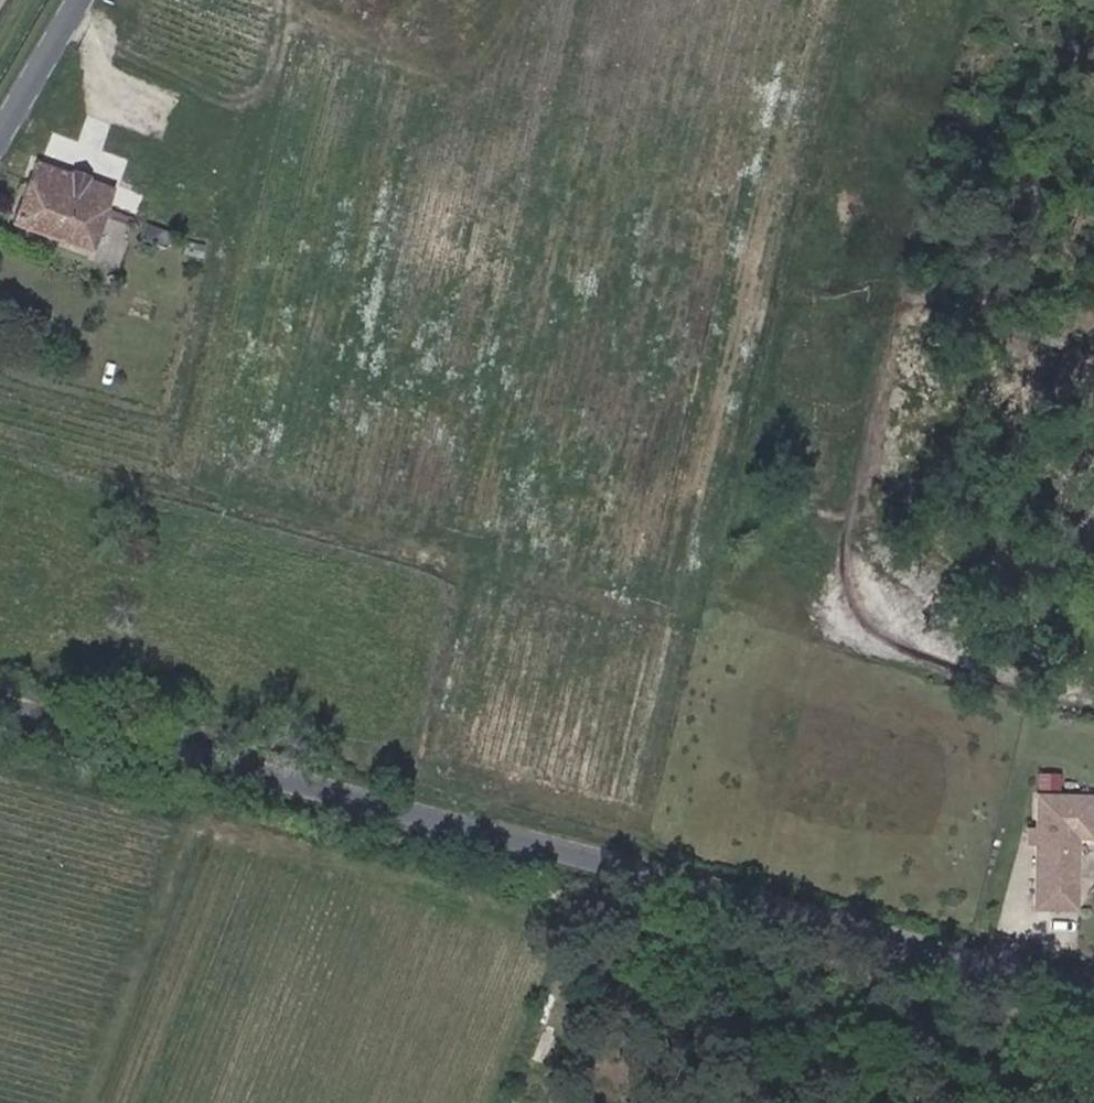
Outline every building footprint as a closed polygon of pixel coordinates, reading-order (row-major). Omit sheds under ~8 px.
[(38,166),(16,225),(90,250),(111,191),(38,166)] [(1035,842),(1034,907),(1075,908),(1075,836),(1091,836),(1092,795),(1035,795),(1035,828),(1035,842)] [(1035,828),(1026,828),(1026,842),(1035,842),(1035,828)]
